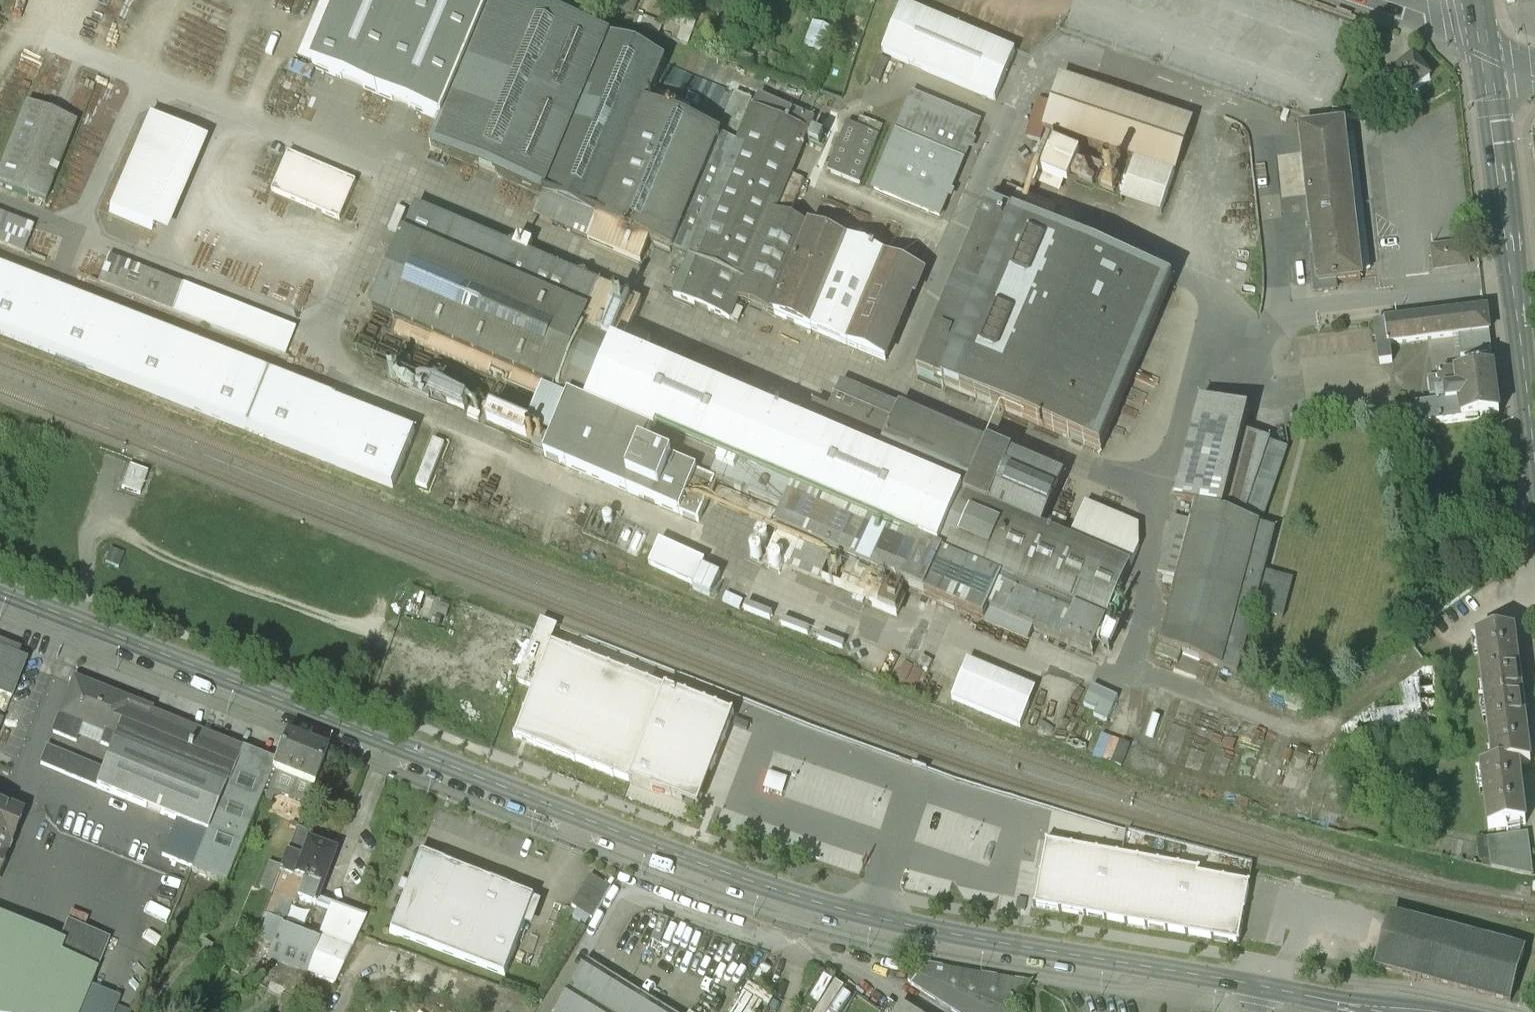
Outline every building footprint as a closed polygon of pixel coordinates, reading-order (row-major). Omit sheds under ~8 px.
[(469,0),(342,0),(313,67),(443,122),(491,9),(469,0)] [(520,0),(495,0),(432,149),(544,197),(537,215),(605,244),(604,247),(642,263),(651,242),(689,259),(673,295),(729,319),(738,298),(886,360),(912,298),(914,299),(925,275),(774,212),(813,120),(758,97),(738,144),(647,106),(665,63),(520,0)] [(1015,54),(903,7),(883,54),(995,102),(1015,54)] [(1416,56),(1389,78),(1406,99),(1433,76),(1432,76),(1445,65),(1436,54),(1423,65),(1416,56)] [(1191,120),(1062,77),(1058,90),(1096,103),(1187,133),(1191,120)] [(1429,86),(1418,90),(1421,100),(1433,96),(1429,86)] [(1096,103),(1058,90),(1044,131),(1083,143),(1096,103)] [(979,123),(914,95),(874,189),(939,217),(979,123)] [(1048,106),(1035,102),(1023,139),(1036,143),(1048,106)] [(1187,133),(1096,103),(1083,143),(1174,173),(1187,133)] [(0,167),(0,186),(44,204),(74,125),(24,106),(0,167)] [(149,118),(109,212),(152,230),(192,136),(149,118)] [(880,136),(848,122),(828,171),(860,184),(880,136)] [(1342,127),(1301,132),(1316,260),(1311,260),(1315,292),(1336,290),(1335,284),(1361,281),(1342,127)] [(1077,158),(1045,145),(1033,174),(1065,186),(1068,179),(1070,180),(1076,183),(1090,189),(1092,183),(1093,183),(1094,181),(1097,187),(1110,192),(1117,177),(1104,172),(1097,173),(1100,168),(1082,161),(1079,168),(1074,166),(1077,158)] [(357,184),(288,155),(271,195),(341,224),(357,184)] [(1172,284),(989,206),(917,374),(1100,452),(1172,284)] [(600,286),(418,208),(373,312),(376,313),(374,317),(381,320),(383,316),(394,321),(389,332),(410,341),(415,330),(515,373),(510,385),(550,402),(556,390),(557,391),(558,390),(658,432),(648,455),(646,454),(636,478),(649,483),(645,493),(697,516),(711,482),(786,514),(777,535),(780,536),(771,557),(790,565),(798,544),(882,580),(985,624),(990,612),(1093,656),(1108,621),(1118,626),(1125,608),(1115,604),(1140,553),(1139,531),(1087,506),(1071,543),(1042,532),(1065,480),(842,383),(829,412),(711,362),(711,363),(695,356),(686,360),(680,375),(645,360),(651,343),(630,334),(641,309),(598,291),(600,286)] [(0,218),(0,245),(24,255),(33,231),(0,218)] [(1465,243),(1432,247),(1435,275),(1468,271),(1465,243)] [(294,332),(107,258),(97,283),(284,357),(294,332)] [(393,487),(414,432),(0,270),(0,334),(393,487)] [(1486,311),(1375,324),(1380,364),(1392,362),(1390,344),(1459,336),(1461,357),(1491,352),(1486,311)] [(347,384),(302,366),(298,377),(342,395),(347,384)] [(552,434),(390,366),(385,380),(403,390),(545,451),(552,434)] [(1494,370),(1428,378),(1430,396),(1437,396),(1438,406),(1417,408),(1419,427),(1499,417),(1494,370)] [(1248,414),(1201,402),(1176,500),(1195,505),(1159,645),(1238,676),(1255,612),(1283,620),(1293,581),(1265,574),(1275,531),(1260,527),(1286,449),(1243,436),(1248,414)] [(433,438),(413,483),(426,489),(447,444),(433,438)] [(148,473),(130,467),(122,488),(140,494),(148,473)] [(1068,525),(1054,519),(1050,529),(1064,535),(1068,525)] [(705,562),(660,542),(649,565),(695,586),(705,562)] [(882,580),(798,544),(790,565),(789,566),(873,602),(882,580)] [(114,551),(109,563),(121,568),(126,555),(114,551)] [(558,627),(541,620),(518,682),(534,688),(515,737),(699,807),(736,713),(552,643),(558,627)] [(1513,632),(1477,636),(1482,674),(1493,766),(1482,768),(1489,827),(1525,822),(1518,764),(1529,763),(1519,680),(1513,632)] [(13,698),(28,661),(19,657),(22,650),(0,641),(0,693),(13,698)] [(1433,671),(1341,739),(1344,753),(1438,740),(1433,671)] [(1030,704),(961,676),(952,699),(1020,727),(1030,704)] [(242,746),(151,711),(153,708),(138,702),(137,704),(74,679),(53,730),(76,740),(82,725),(104,734),(100,742),(111,746),(102,769),(47,746),(41,761),(208,827),(242,746)] [(1118,699),(1093,687),(1085,706),(1097,711),(1094,717),(1107,723),(1118,699)] [(1119,765),(1128,743),(1102,733),(1093,755),(1119,765)] [(327,750),(286,734),(275,760),(264,787),(275,792),(281,789),(308,799),(314,784),(327,750)] [(275,760),(242,746),(208,827),(193,863),(226,876),(262,792),(264,787),(275,760)] [(0,804),(0,867),(6,853),(3,852),(8,841),(9,841),(13,830),(15,830),(22,812),(0,804)] [(74,816),(62,811),(58,822),(70,827),(74,816)] [(298,824),(278,874),(294,880),(302,883),(299,890),(316,897),(336,848),(310,839),(314,830),(298,824)] [(1525,833),(1490,837),(1494,867),(1530,875),(1525,833)] [(1199,870),(1046,841),(1034,904),(1239,943),(1250,884),(1198,874),(1199,870)] [(534,895),(420,850),(390,925),(504,970),(534,895)] [(261,877),(270,881),(279,862),(270,857),(261,877)] [(590,872),(571,902),(591,915),(610,885),(590,872)] [(320,929),(281,913),(294,880),(278,874),(264,908),(268,909),(261,929),(275,935),(269,949),(281,954),(270,980),(309,1000),(313,991),(295,984),(298,976),(309,981),(315,967),(336,975),(367,911),(332,898),(320,929)] [(0,923),(0,1011),(3,1011),(78,1011),(111,934),(68,916),(55,946),(0,923)] [(1528,954),(1394,918),(1380,969),(1514,1005),(1528,954)] [(586,957),(553,1011),(676,1011),(586,957)] [(926,961),(909,980),(959,1011),(1012,1011),(1010,1008),(1031,980),(926,961)] [(809,997),(817,1002),(812,1011),(832,1011),(825,1008),(841,983),(823,973),(809,997)]
